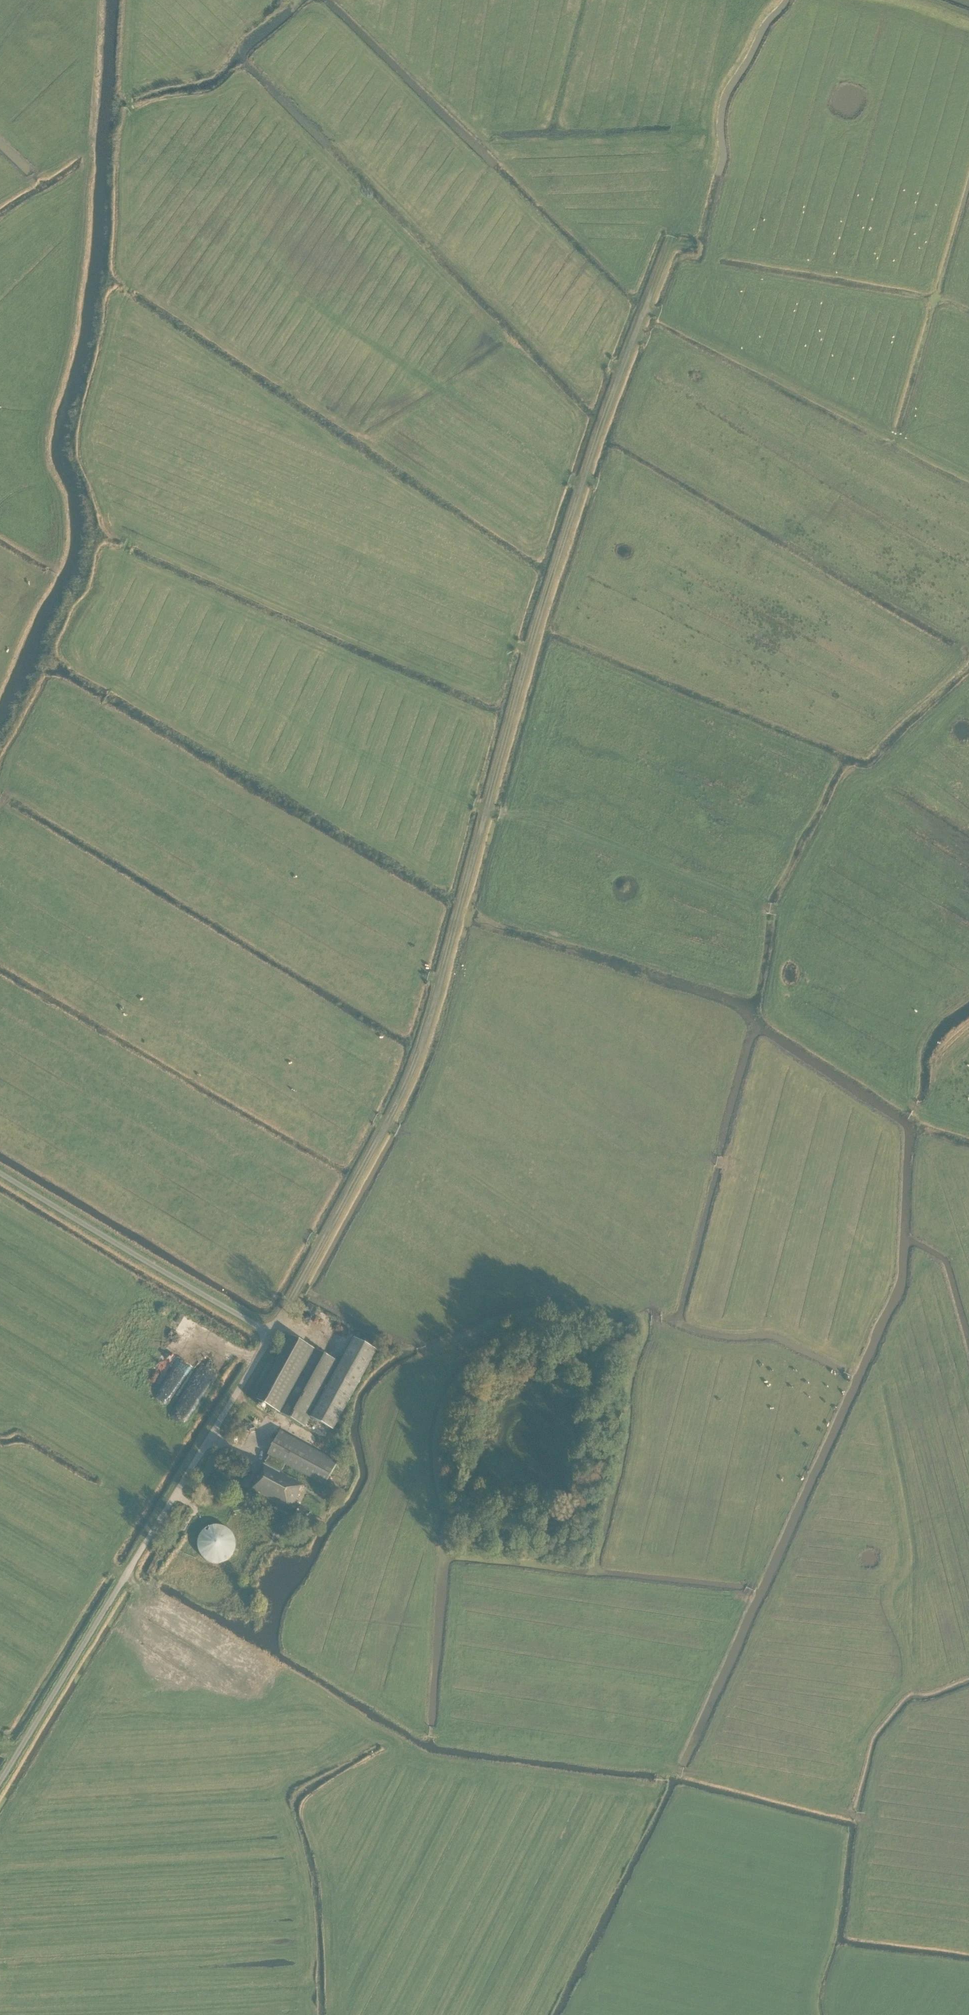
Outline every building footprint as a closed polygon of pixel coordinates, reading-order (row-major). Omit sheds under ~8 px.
[(346,1346),(355,1330),(336,1319),(327,1335),(346,1346)] [(257,1401),(278,1413),(305,1428),(340,1364),(291,1338),(257,1401)] [(355,1340),(311,1420),(333,1432),(376,1352),(355,1340)] [(304,1486),(281,1474),(286,1465),(325,1486),(338,1463),(281,1433),(268,1455),(270,1456),(265,1465),(261,1473),(259,1472),(247,1495),(282,1513),(283,1511),(306,1524),(311,1514),(294,1506),(304,1486)] [(202,1562),(233,1561),(231,1530),(200,1531),(202,1562)]
